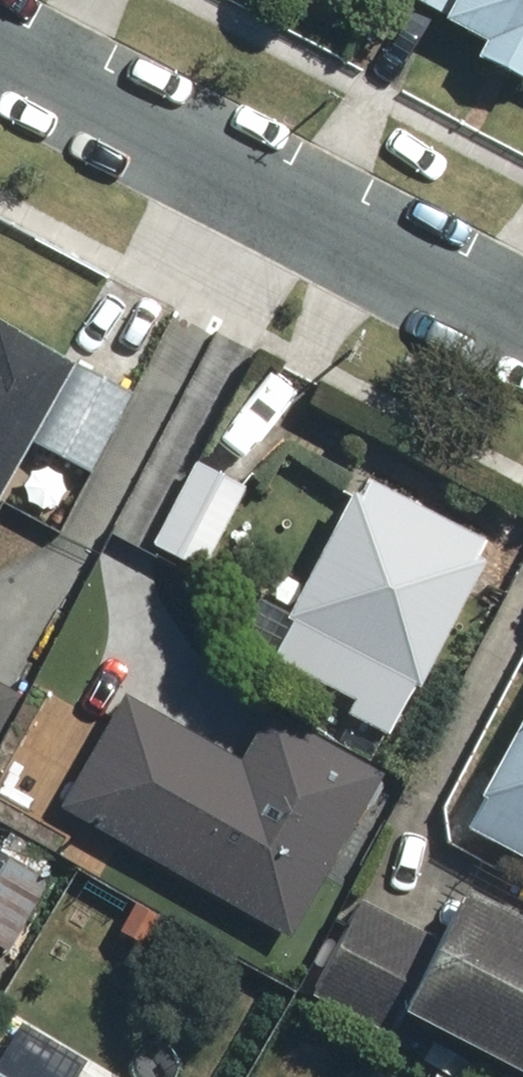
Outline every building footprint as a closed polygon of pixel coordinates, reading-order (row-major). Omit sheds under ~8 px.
[(436,12),(442,0),(411,0),(436,12)] [(440,21),(481,41),(473,58),(522,83),(522,0),(451,0),(440,21)] [(27,439),(84,471),(127,393),(0,324),(0,487),(27,439)] [(321,423),(252,386),(214,457),(284,494),(321,423)] [(242,485),(191,458),(146,542),(196,569),(242,485)] [(491,543),(356,472),(281,612),(291,617),(271,656),(349,698),(341,712),(384,734),(412,682),(416,684),(491,543)] [(16,694),(0,685),(0,722),(16,694)] [(379,772),(262,707),(234,757),(117,692),(53,807),(287,937),(379,772)] [(458,826),(522,860),(522,705),(458,826)] [(0,851),(0,946),(6,949),(46,876),(0,851)] [(465,885),(399,1010),(522,1075),(522,916),(465,885)] [(422,935),(355,898),(304,992),(371,1028),(422,935)]
